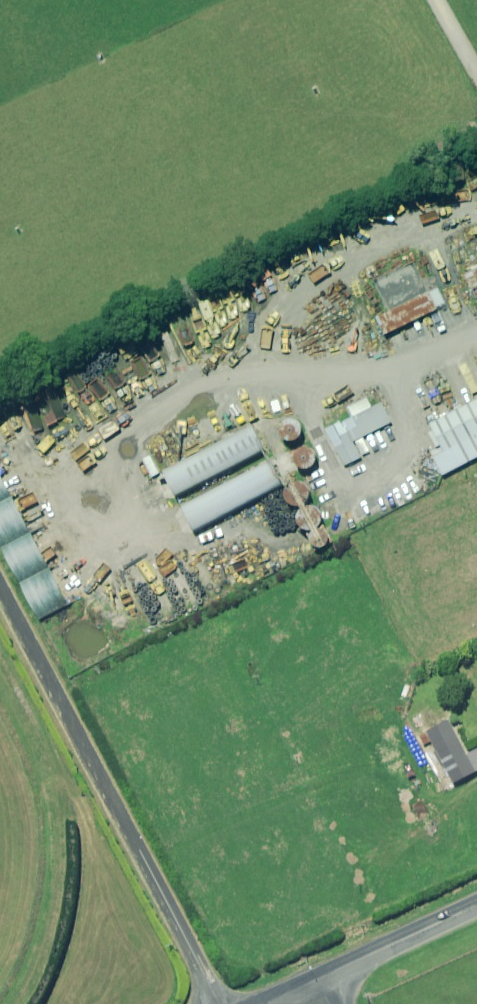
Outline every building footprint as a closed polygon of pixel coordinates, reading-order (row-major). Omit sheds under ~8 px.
[(467,274),(476,294),(476,270),(467,274)] [(449,306),(440,288),(379,317),(388,335),(449,306)] [(432,425),(435,432),(431,434),(438,447),(443,444),(446,451),(435,457),(445,476),(476,459),(476,402),(432,425)] [(348,429),(356,442),(394,424),(384,405),(345,423),(348,429)] [(304,421),(302,419),(300,418),(298,418),(296,418),(294,418),(292,419),(290,420),(288,421),(287,423),(286,424),(285,426),(285,428),(285,430),(285,432),(286,434),(287,436),(288,438),(289,439),(291,440),(293,441),(295,441),(297,441),(299,441),(301,440),(303,439),(305,438),(306,437),(307,435),(308,433),(308,431),(308,429),(308,427),(307,425),(306,423),(305,421),(304,421)] [(356,442),(348,429),(333,436),(347,466),(363,458),(356,442)] [(264,457),(250,430),(167,472),(180,499),(264,457)] [(317,447),(314,445),(312,445),(310,444),(308,444),(306,445),(304,446),(302,447),(301,448),(300,450),(299,451),(298,453),(298,455),(298,457),(298,459),(299,461),(300,463),(301,465),(303,466),(305,467),(307,467),(309,468),(311,468),(313,467),(315,467),(316,465),(318,464),(319,462),(320,461),(321,459),(321,457),(321,455),(321,453),(320,451),(319,449),(318,447),(317,447)] [(197,532),(287,486),(274,461),(184,506),(197,532)] [(0,464),(0,540),(42,622),(73,606),(0,464)] [(342,544),(310,477),(289,487),(320,554),(342,544)]
